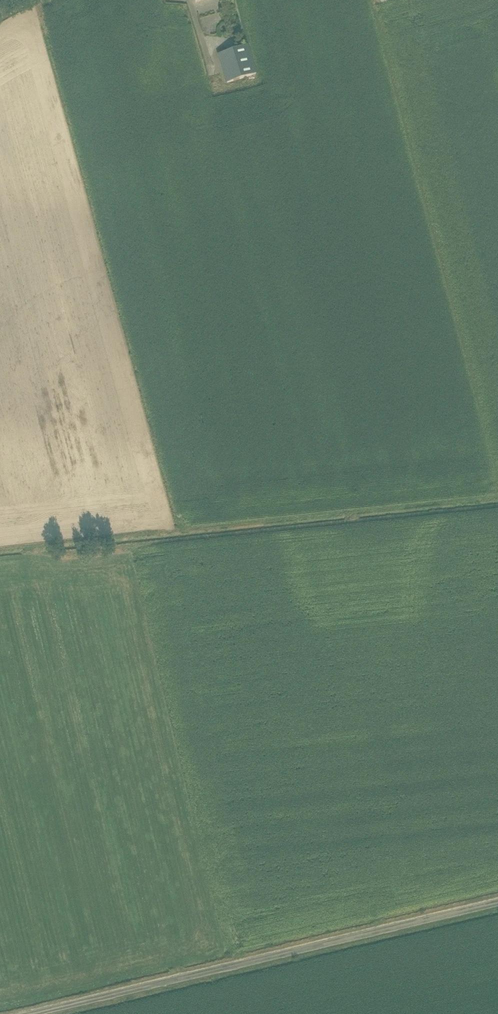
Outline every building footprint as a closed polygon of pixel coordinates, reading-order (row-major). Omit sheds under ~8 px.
[(257,74),(248,45),(217,55),(226,83),(257,74)]
